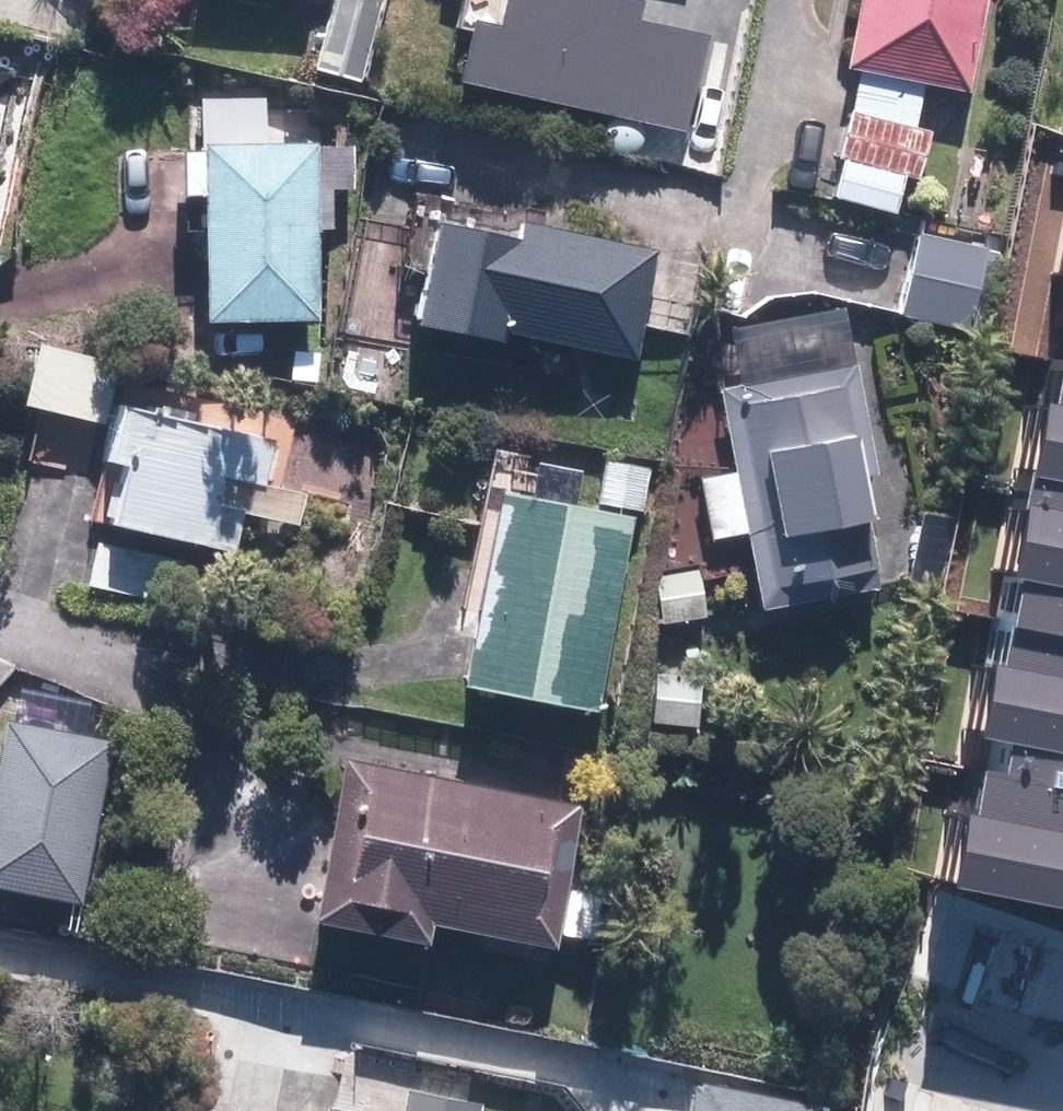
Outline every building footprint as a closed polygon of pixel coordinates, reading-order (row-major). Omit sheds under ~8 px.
[(379,0),(337,0),(323,76),(376,86),(392,2),(379,0)] [(654,0),(466,0),(459,33),(473,36),(462,86),(690,135),(711,38),(649,25),(654,0)] [(849,67),(859,69),(932,84),(977,93),(996,0),(862,0),(849,67)] [(932,84),(859,69),(833,201),(906,216),(932,84)] [(209,96),(209,149),(186,149),(186,197),(208,197),(207,320),(323,322),(325,151),(267,150),(268,97),(209,96)] [(643,355),(648,329),(696,338),(709,272),(661,263),(663,255),(443,213),(424,313),(421,328),(508,345),(511,329),(527,333),(643,355)] [(914,235),(900,322),(984,336),(998,249),(914,235)] [(43,338),(26,402),(105,423),(121,359),(43,338)] [(1054,407),(1062,408),(1062,358),(1054,407)] [(727,393),(741,474),(695,481),(705,542),(751,534),(763,610),(899,588),(863,370),(727,393)] [(163,550),(282,576),(299,499),(263,491),(274,443),(111,407),(98,467),(119,471),(104,537),(163,550)] [(1037,492),(1062,497),(1062,408),(1054,407),(1037,492)] [(649,464),(598,455),(594,475),(516,461),(510,493),(502,492),(466,690),(604,715),(649,464)] [(1020,581),(1062,589),(1062,497),(1037,492),(1020,581)] [(177,556),(102,540),(91,587),(166,604),(177,556)] [(704,568),(660,574),(668,631),(711,625),(704,568)] [(1062,680),(1062,589),(1020,581),(1003,668),(1062,680)] [(20,659),(0,656),(0,678),(20,659)] [(1011,777),(1062,787),(1062,680),(1003,668),(989,740),(1017,746),(1011,777)] [(706,679),(657,672),(650,729),(698,736),(706,679)] [(7,723),(0,770),(0,886),(87,899),(112,739),(7,723)] [(316,921),(437,943),(439,929),(564,951),(591,803),(346,758),(316,921)] [(985,772),(963,886),(1062,905),(1062,787),(1011,777),(985,772)] [(490,1095),(348,1066),(340,1104),(324,1101),(322,1110),(487,1110),(490,1095)] [(824,1103),(693,1077),(686,1110),(822,1110),(824,1103)]
